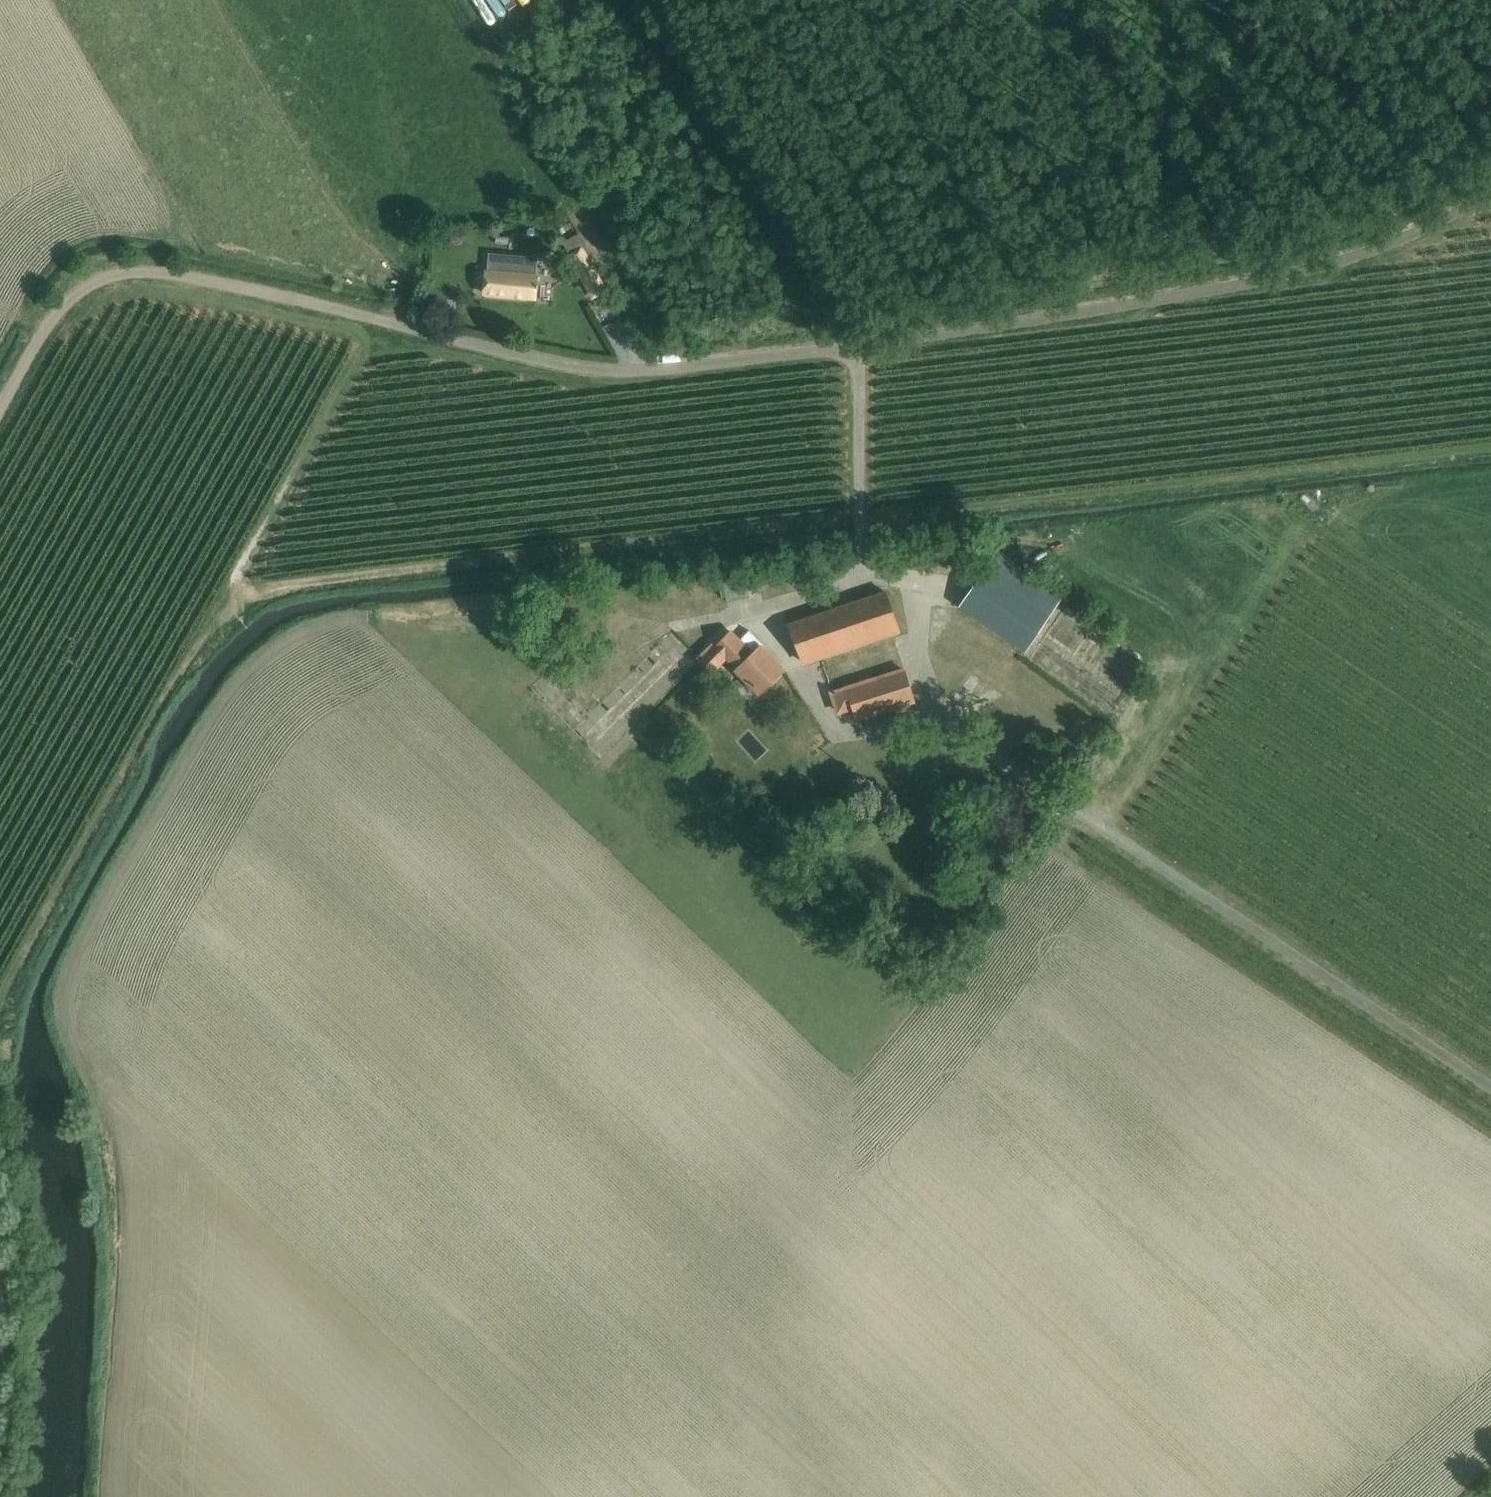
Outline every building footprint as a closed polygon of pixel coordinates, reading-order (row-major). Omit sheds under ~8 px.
[(488,255),(485,294),(535,298),(537,275),(538,259),(488,255)] [(999,554),(960,607),(1024,654),(1063,601),(999,554)] [(745,575),(721,580),(726,603),(750,599),(745,575)] [(886,591),(787,624),(802,666),(901,633),(886,591)] [(712,643),(695,659),(711,676),(726,661),(734,669),(733,671),(758,697),(786,670),(749,631),(740,640),(731,629),(714,645),(712,643)] [(1092,679),(1103,678),(1101,632),(1083,633),(1085,665),(1085,664),(1088,701),(1119,699),(1118,686),(1124,686),(1124,680),(1107,681),(1107,692),(1093,692),(1092,679)] [(904,668),(828,691),(836,717),(852,711),(856,723),(916,704),(904,668)]
